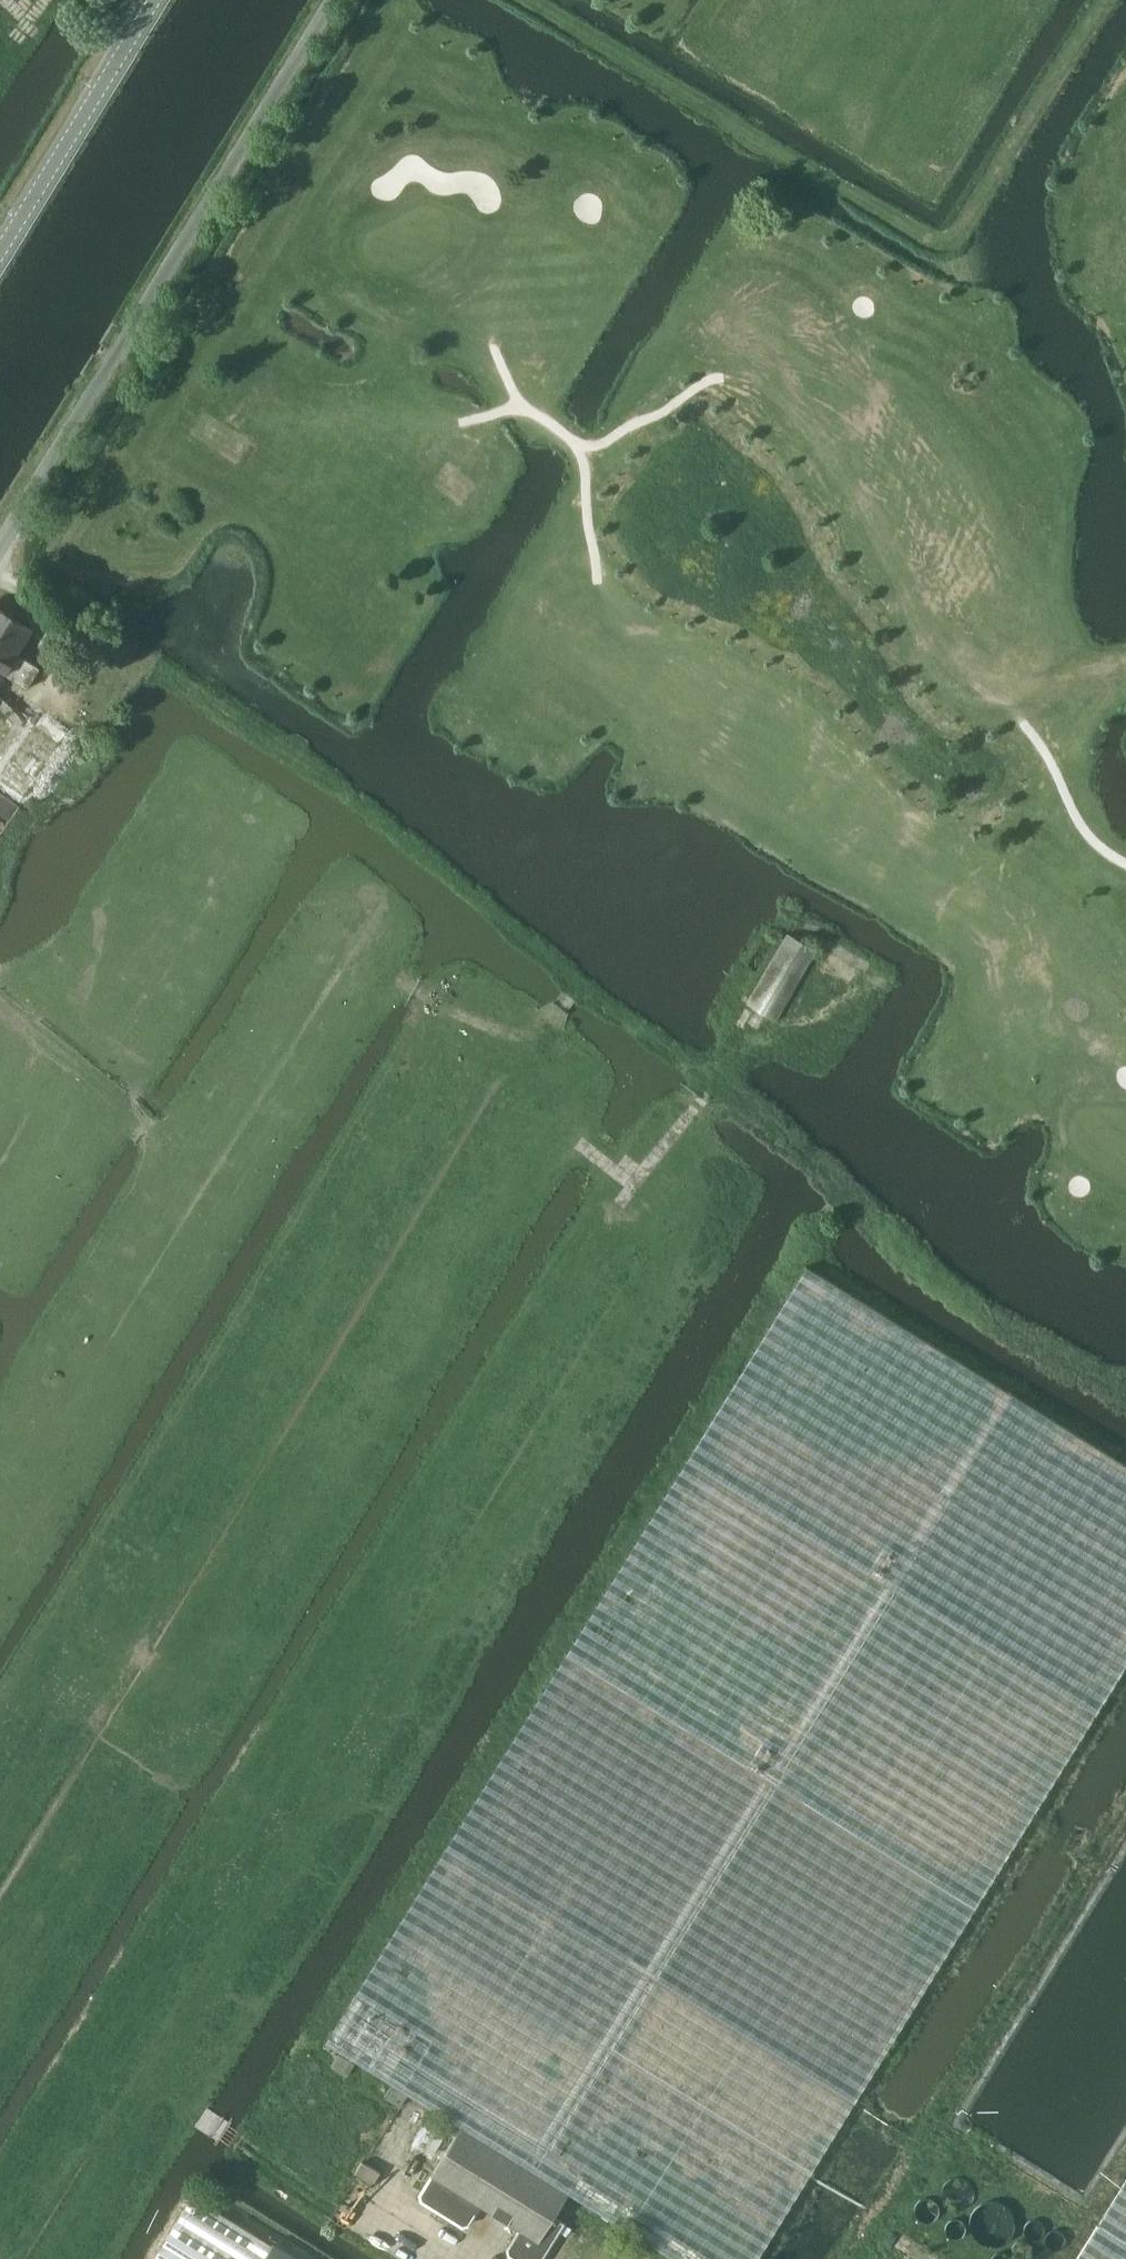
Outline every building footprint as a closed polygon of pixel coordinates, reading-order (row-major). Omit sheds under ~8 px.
[(4,674),(29,687),(40,666),(16,653),(32,627),(0,607),(0,681),(4,674)] [(0,783),(0,786),(22,801),(37,777),(51,786),(52,787),(64,769),(86,736),(80,732),(45,708),(35,722),(41,726),(0,783)] [(777,1020),(818,950),(788,933),(747,1003),(777,1020)] [(1097,1712),(1125,1666),(1125,1464),(807,1266),(688,1459),(327,2041),(462,2126),(432,2175),(420,2194),(422,2199),(463,2225),(469,2224),(481,2205),(519,2229),(507,2247),(509,2253),(518,2258),(542,2258),(566,2221),(555,2214),(569,2192),(677,2258),(758,2258),(1097,1712)] [(374,2183),(381,2172),(363,2161),(356,2173),(374,2183)] [(1077,2258),(1125,2258),(1125,2180),(1088,2240),(1077,2258)] [(1015,2219),(1015,2217),(1014,2212),(1012,2206),(1009,2201),(1005,2196),(1000,2192),(994,2190),(985,2189),(979,2190),(973,2192),(965,2199),(963,2203),(960,2208),(958,2217),(959,2222),(960,2227),(966,2236),(969,2239),(975,2243),(980,2245),(985,2245),(992,2245),(996,2244),(1001,2242),(1005,2238),(1009,2235),(1012,2229),(1014,2224),(1015,2219)] [(154,2258),(303,2258),(274,2241),(273,2244),(194,2195),(154,2258)]
